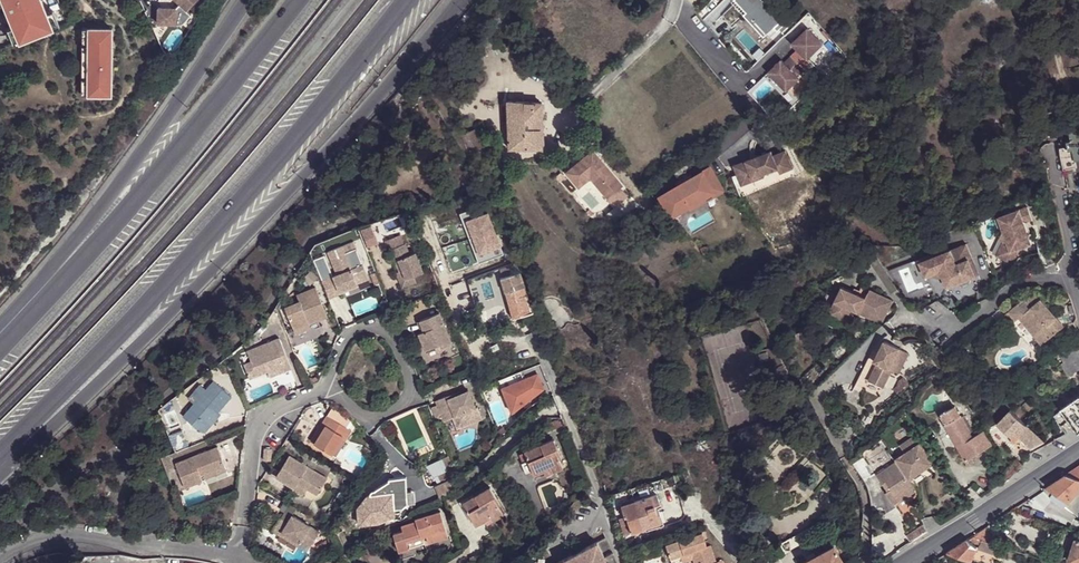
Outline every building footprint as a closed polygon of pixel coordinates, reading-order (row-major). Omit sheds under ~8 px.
[(3,22),(12,45),(66,24),(56,0),(0,0),(0,15),(3,22)] [(180,4),(176,8),(158,7),(157,23),(182,24),(191,15),(187,11),(197,0),(176,0),(180,4)] [(771,36),(787,22),(767,0),(739,0),(771,36)] [(112,29),(89,29),(89,96),(111,96),(111,79),(106,79),(106,46),(112,46),(112,29)] [(807,31),(791,45),(806,61),(822,46),(807,31)] [(803,70),(790,58),(784,64),(781,61),(768,74),(785,92),(799,80),(796,77),(803,70)] [(541,129),(544,129),(543,102),(508,103),(508,123),(506,124),(506,128),(508,129),(509,147),(542,147),(541,129)] [(461,134),(471,151),(480,146),(472,128),(461,134)] [(1064,169),(1078,167),(1075,155),(1078,155),(1078,139),(1073,140),(1068,142),(1068,146),(1061,148),(1061,153),(1064,169)] [(771,150),(762,154),(760,159),(754,161),(753,158),(734,165),(742,185),(763,176),(766,172),(777,167),(779,173),(792,167),(785,150),(773,155),(771,150)] [(592,151),(565,173),(578,188),(589,179),(598,188),(604,183),(613,193),(622,186),(604,164),(601,166),(599,163),(601,161),(592,151)] [(710,168),(661,196),(672,214),(680,209),(696,201),(704,196),(706,198),(722,190),(710,168)] [(608,203),(590,180),(575,192),(592,214),(608,203)] [(604,183),(598,188),(607,199),(613,193),(604,183)] [(696,201),(680,209),(682,212),(697,203),(696,201)] [(460,212),(477,262),(501,254),(487,212),(483,213),(481,207),(475,209),(474,206),(460,212)] [(1004,257),(1017,262),(1022,252),(1033,247),(1026,226),(1033,223),(1028,210),(999,220),(1009,245),(1004,257)] [(367,246),(380,240),(377,233),(364,238),(367,246)] [(402,269),(398,270),(396,271),(402,287),(415,281),(413,275),(423,272),(415,251),(409,253),(405,242),(404,242),(400,233),(384,240),(388,248),(389,248),(393,247),(402,269)] [(1015,266),(1017,262),(1004,257),(1009,245),(1005,244),(999,259),(1015,266)] [(389,248),(398,270),(402,269),(393,247),(389,248)] [(954,283),(956,287),(976,279),(970,262),(973,261),(968,247),(922,264),(927,279),(933,276),(935,278),(939,280),(943,279),(945,286),(954,283)] [(337,289),(357,282),(368,278),(363,263),(351,267),(345,251),(329,257),(336,273),(331,275),(337,289)] [(311,269),(303,277),(309,283),(317,275),(311,269)] [(504,291),(505,291),(512,317),(532,311),(531,307),(529,302),(523,283),(518,270),(499,277),(504,291)] [(358,285),(357,282),(337,289),(338,292),(358,285)] [(871,316),(883,322),(892,303),(870,292),(865,300),(858,296),(853,293),(843,288),(829,315),(844,324),(851,311),(868,321),(871,316)] [(294,333),(309,327),(327,319),(315,290),(296,297),(299,304),(285,310),(294,333)] [(1020,318),(1035,336),(1045,328),(1052,337),(1065,326),(1043,300),(1042,298),(1041,298),(1040,297),(1039,296),(1037,296),(1036,296),(1035,296),(1034,296),(1032,297),(1031,297),(1030,298),(1027,300),(1021,306),(1019,304),(1006,315),(1013,324),(1020,318)] [(451,344),(439,312),(419,320),(423,331),(417,333),(425,351),(434,347),(436,352),(443,349),(442,348),(451,344)] [(880,326),(883,322),(871,316),(868,321),(880,326)] [(311,330),(309,327),(294,333),(296,337),(311,330)] [(1045,328),(1035,336),(1043,345),(1052,337),(1045,328)] [(279,336),(262,343),(257,348),(246,351),(250,359),(242,362),(248,378),(267,371),(265,366),(278,362),(282,371),(291,368),(279,336)] [(908,353),(883,342),(879,350),(873,363),(877,364),(868,382),(882,389),(891,371),(898,374),(908,353)] [(1060,359),(1063,364),(1060,366),(1067,378),(1078,371),(1078,343),(1060,359)] [(269,376),(282,371),(278,362),(265,366),(267,371),(269,376)] [(1041,363),(1034,368),(1037,371),(1043,366),(1041,363)] [(543,388),(537,373),(504,386),(512,406),(521,402),(521,401),(531,397),(540,391),(543,388)] [(908,384),(903,377),(898,381),(897,386),(893,389),(897,393),(908,384)] [(216,410),(218,411),(231,396),(213,379),(187,408),(205,423),(216,410)] [(504,386),(501,387),(511,412),(531,397),(521,401),(521,402),(512,406),(504,386)] [(446,399),(445,396),(434,400),(443,421),(452,418),(463,414),(467,425),(482,419),(477,407),(475,408),(468,391),(460,394),(446,399)] [(459,391),(445,396),(446,399),(460,394),(459,391)] [(1065,406),(1061,398),(1057,402),(1063,411),(1075,429),(1078,433),(1078,397),(1065,406)] [(1013,411),(1016,414),(1020,411),(1022,414),(1033,407),(1029,401),(1013,411)] [(559,416),(555,402),(546,409),(544,410),(549,418),(559,416)] [(966,460),(992,446),(984,432),(977,436),(973,437),(964,421),(961,416),(956,406),(942,413),(947,423),(946,424),(966,460)] [(216,410),(205,423),(210,427),(222,414),(218,411),(216,410)] [(1044,440),(1016,414),(1013,411),(1011,410),(997,424),(1014,439),(1019,434),(1032,447),(1044,440)] [(457,429),(467,425),(463,414),(452,418),(457,429)] [(342,436),(348,428),(327,415),(322,423),(325,425),(313,443),(331,454),(342,436)] [(967,419),(964,421),(973,437),(977,436),(967,419)] [(310,441),(313,443),(325,425),(322,423),(310,441)] [(390,434),(386,426),(381,429),(385,436),(390,434)] [(351,430),(348,428),(342,436),(346,439),(351,430)] [(174,451),(187,445),(180,431),(167,437),(174,451)] [(491,448),(501,438),(500,437),(498,434),(488,444),(491,448)] [(932,465),(914,438),(899,447),(904,455),(896,460),(910,480),(932,465)] [(554,439),(552,439),(524,450),(533,471),(535,476),(544,472),(546,476),(563,469),(560,459),(562,459),(554,439)] [(362,452),(370,458),(374,451),(366,446),(362,452)] [(202,474),(223,466),(216,447),(174,464),(183,488),(202,481),(200,475),(198,472),(201,471),(202,474)] [(270,461),(270,450),(262,449),(262,461),(270,461)] [(533,471),(524,450),(518,453),(521,462),(520,463),(524,474),(533,471)] [(296,484),(306,490),(315,496),(325,479),(287,455),(274,477),(293,488),(296,484)] [(449,457),(426,466),(437,483),(456,476),(449,457)] [(1010,467),(1015,473),(1024,464),(1018,458),(1010,467)] [(914,493),(895,463),(876,475),(888,494),(886,495),(893,506),(914,493)] [(1066,473),(1078,478),(1078,465),(1066,473)] [(225,470),(223,466),(202,474),(204,479),(225,470)] [(1005,481),(1012,476),(1015,473),(1010,467),(1001,475),(1005,481)] [(1066,473),(1047,486),(1068,502),(1078,489),(1078,478),(1066,473)] [(371,494),(366,494),(357,506),(358,522),(379,522),(393,514),(393,508),(402,508),(407,504),(407,503),(407,492),(406,478),(389,479),(389,481),(375,491),(372,491),(371,491),(371,492),(371,494)] [(435,487),(439,498),(460,490),(455,478),(435,487)] [(301,497),(306,490),(296,484),(293,488),(291,491),(301,497)] [(1047,486),(1028,498),(1035,512),(1054,518),(1068,502),(1047,486)] [(489,487),(462,503),(476,525),(484,520),(487,525),(503,515),(498,506),(500,505),(489,487)] [(1068,502),(1054,518),(1070,524),(1068,528),(1078,532),(1078,489),(1068,502)] [(414,492),(407,492),(407,503),(415,503),(414,492)] [(651,514),(656,513),(651,497),(621,505),(624,517),(626,517),(628,523),(631,533),(654,526),(651,514)] [(401,531),(391,534),(397,551),(409,548),(406,539),(424,534),(427,542),(447,536),(439,511),(414,519),(414,521),(400,525),(401,531)] [(659,524),(656,513),(651,514),(654,526),(659,524)] [(281,533),(298,544),(300,541),(309,547),(318,532),(290,514),(285,522),(278,517),(270,531),(279,537),(281,533)] [(785,555),(833,529),(827,519),(779,545),(785,555)] [(621,535),(631,533),(628,523),(619,526),(621,535)] [(693,558),(694,562),(716,562),(718,562),(711,545),(708,546),(703,532),(666,544),(671,558),(681,556),(691,553),(693,558)] [(296,548),(298,544),(281,533),(279,537),(296,548)] [(971,535),(967,538),(977,546),(979,548),(982,539),(971,535)] [(605,538),(558,562),(618,562),(605,538)] [(967,538),(947,552),(951,554),(971,561),(971,560),(977,546),(967,538)] [(846,539),(836,545),(841,554),(851,548),(846,539)] [(1001,546),(982,539),(979,548),(998,554),(1001,546)] [(1076,539),(1069,561),(1075,562),(1078,562),(1078,540),(1076,539)] [(804,562),(805,562),(842,562),(833,546),(804,562)] [(683,562),(693,558),(691,553),(681,556),(683,562)]
